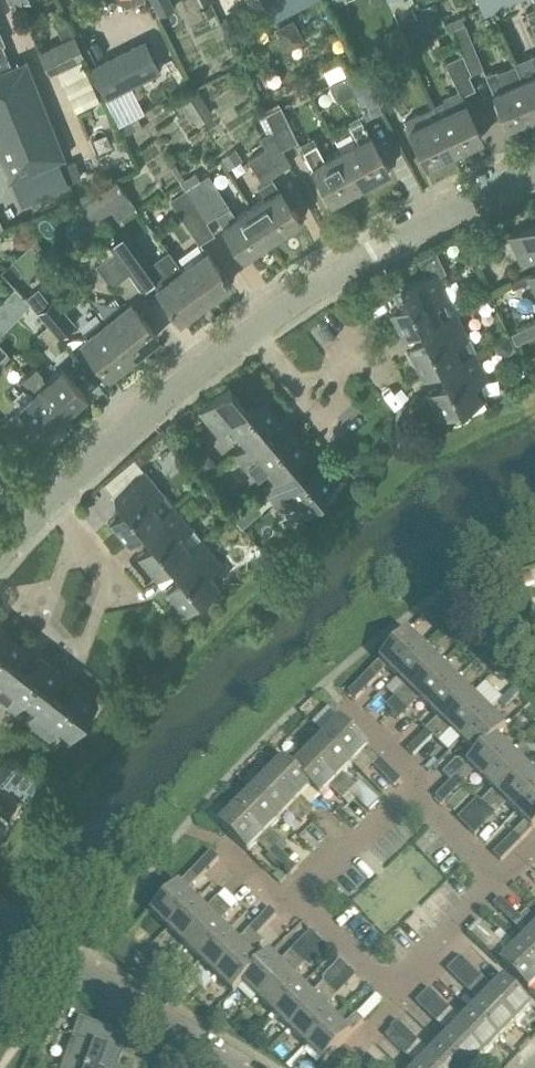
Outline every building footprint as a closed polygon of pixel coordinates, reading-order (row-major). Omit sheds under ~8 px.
[(155,18),(175,9),(171,0),(148,0),(155,18)] [(316,0),(263,0),(250,6),(260,28),(316,0)] [(486,17),(523,0),(479,0),(486,17)] [(527,14),(534,34),(534,10),(527,14)] [(464,54),(472,73),(484,68),(466,24),(453,29),(464,54)] [(33,171),(66,157),(27,58),(11,65),(2,43),(4,42),(0,33),(0,92),(33,171)] [(70,35),(37,51),(48,72),(51,71),(80,57),(70,35)] [(160,72),(146,43),(93,68),(107,97),(160,72)] [(434,104),(456,152),(485,138),(468,102),(466,103),(462,95),(476,89),(469,74),(472,73),(464,54),(446,62),(459,90),(444,97),(444,99),(434,104)] [(363,67),(380,103),(393,97),(377,61),(363,67)] [(488,74),(508,126),(534,115),(534,109),(523,81),(516,63),(488,74)] [(354,92),(363,111),(380,103),(363,67),(329,83),(337,100),(354,92)] [(534,109),(534,76),(523,81),(534,109)] [(212,113),(195,86),(179,97),(196,124),(212,113)] [(7,183),(33,171),(0,92),(0,166),(7,183)] [(430,164),(456,152),(434,104),(404,119),(426,165),(430,163),(430,164)] [(282,106),(265,114),(274,132),(276,131),(285,148),(299,141),(282,106)] [(132,116),(114,120),(123,155),(141,150),(132,116)] [(342,151),(361,186),(392,170),(364,118),(351,125),(360,142),(342,151)] [(269,147),(250,158),(266,182),(261,186),(267,196),(251,207),(271,238),(301,219),(273,175),(292,164),(285,148),(276,131),(274,132),(264,136),(269,147)] [(68,160),(82,156),(78,141),(63,145),(68,160)] [(361,186),(342,151),(327,159),(318,142),(305,149),(333,201),(361,186)] [(245,256),(271,238),(251,207),(238,215),(211,173),(201,179),(197,172),(186,179),(177,164),(172,167),(185,188),(207,221),(218,214),(245,256)] [(185,188),(170,198),(200,244),(216,233),(207,221),(185,188)] [(509,235),(522,262),(534,256),(534,223),(509,235)] [(150,268),(125,233),(110,244),(115,252),(130,273),(143,290),(154,282),(181,319),(204,302),(169,254),(150,268)] [(181,270),(204,302),(204,303),(231,283),(226,275),(227,275),(223,269),(222,270),(208,251),(181,270)] [(406,305),(393,312),(405,337),(422,329),(458,311),(440,274),(447,271),(437,251),(419,260),(427,276),(403,288),(395,292),(400,302),(404,300),(406,305)] [(130,273),(115,252),(96,265),(112,287),(130,273)] [(0,301),(0,327),(3,330),(29,301),(14,287),(0,301)] [(132,302),(123,308),(115,297),(96,311),(106,322),(133,356),(159,336),(132,302)] [(47,324),(66,346),(66,345),(58,335),(73,322),(53,299),(38,311),(48,323),(47,324)] [(441,368),(463,357),(457,345),(472,337),(458,311),(422,329),(429,343),(412,351),(424,377),(442,369),(441,368)] [(110,374),(133,356),(106,322),(83,340),(110,374)] [(36,333),(55,355),(66,346),(47,324),(36,333)] [(8,351),(0,343),(0,360),(8,351)] [(441,368),(442,369),(448,382),(431,391),(444,417),(482,398),(476,385),(491,378),(477,351),(463,357),(441,368)] [(28,375),(64,415),(87,395),(63,368),(47,382),(43,377),(42,373),(37,367),(28,375)] [(33,394),(2,421),(17,438),(34,423),(43,434),(64,415),(28,375),(19,382),(25,389),(30,390),(33,394)] [(408,411),(423,397),(415,389),(400,402),(408,411)] [(248,444),(266,429),(281,416),(263,394),(247,407),(237,394),(207,419),(227,443),(239,433),(247,443),(248,444)] [(276,478),(295,463),(310,450),(292,428),(276,441),(266,429),(248,444),(247,443),(236,452),(256,477),(268,468),(276,478)] [(295,463),(276,478),(265,487),(284,511),(296,501),(305,511),(338,484),(320,462),(304,474),(295,463)] [(126,509),(111,520),(130,543),(145,530),(144,530),(174,505),(166,495),(145,470),(114,495),(126,509)] [(172,564),(202,539),(194,529),(174,505),(144,530),(145,530),(155,542),(140,554),(159,577),(173,565),(172,564)] [(249,521),(239,508),(232,514),(242,527),(249,521)] [(172,564),(173,565),(183,576),(168,589),(187,611),(221,583),(211,572),(222,563),(202,539),(172,564)] [(29,646),(5,628),(0,634),(0,679),(2,681),(29,646)] [(398,677),(427,648),(410,632),(381,661),(365,678),(372,685),(388,668),(398,677)] [(63,673),(40,655),(29,668),(18,660),(29,646),(2,681),(0,684),(0,699),(17,711),(26,700),(37,708),(63,673)] [(443,664),(427,648),(398,677),(408,687),(387,707),(394,713),(443,664)] [(459,680),(443,664),(394,713),(400,720),(421,700),(430,709),(459,680)] [(63,673),(37,708),(27,721),(52,740),(61,728),(73,736),(90,714),(88,713),(99,701),(75,682),(65,695),(54,687),(64,674),(63,673)] [(372,685),(365,678),(350,694),(357,700),(372,685)] [(434,737),(475,696),(459,680),(430,709),(439,718),(427,730),(434,737)] [(462,741),(491,712),(475,696),(434,737),(441,743),(452,731),(462,741)] [(458,761),(444,775),(451,782),(477,756),(479,757),(498,737),(507,728),(491,712),(462,741),(471,750),(459,762),(458,761)] [(342,721),(326,738),(355,767),(364,758),(397,789),(403,783),(371,750),(342,721)] [(416,756),(431,741),(425,734),(409,750),(416,756)] [(445,788),(436,797),(444,805),(460,788),(476,772),(485,781),(514,753),(498,737),(479,757),(477,756),(451,782),(445,788)] [(326,738),(310,754),(350,794),(357,787),(346,776),(355,767),(326,738)] [(489,810),(530,769),(514,753),(485,781),(494,790),(482,803),(489,810)] [(0,756),(0,785),(2,787),(18,766),(2,754),(0,756)] [(350,794),(310,754),(295,769),(305,779),(304,780),(314,790),(323,800),(333,790),(344,800),(350,794)] [(286,760),(269,778),(298,806),(310,816),(316,810),(305,799),(314,790),(304,780),(305,779),(295,769),(286,760)] [(534,795),(534,774),(530,769),(489,810),(496,816),(508,804),(517,813),(534,795)] [(302,823),(310,816),(298,806),(269,778),(253,794),(282,822),(292,813),(302,823)] [(253,794),(237,810),(267,839),(278,849),(285,842),(274,831),(282,822),(253,794)] [(526,822),(514,835),(522,842),(533,829),(534,829),(534,828),(534,795),(517,813),(526,822)] [(13,811),(2,803),(3,802),(0,800),(0,828),(13,811)] [(271,856),(277,849),(237,810),(221,827),(250,855),(260,845),(271,856)] [(468,829),(475,836),(483,828),(477,821),(468,829)] [(359,858),(375,869),(383,856),(367,845),(359,858)] [(509,853),(502,846),(494,855),(501,861),(509,853)] [(215,853),(200,868),(204,873),(207,875),(222,860),(215,853)] [(291,862),(284,869),(292,877),(299,870),(291,862)] [(170,930),(199,901),(189,891),(200,879),(199,878),(204,873),(200,868),(198,867),(193,872),(182,884),(183,885),(154,914),(170,930)] [(186,946),(227,905),(225,904),(234,896),(227,890),(219,898),(219,897),(207,909),(199,901),(170,930),(186,946)] [(215,917),(186,946),(202,962),(231,933),(221,923),(232,911),(239,904),(233,899),(215,917)] [(512,907),(504,899),(497,906),(505,914),(512,907)] [(271,925),(279,917),(272,910),(264,918),(271,925)] [(527,911),(521,918),(534,931),(534,919),(527,911)] [(521,918),(514,925),(528,938),(519,947),(534,963),(534,931),(521,918)] [(519,947),(509,957),(500,948),(503,945),(482,924),(472,934),(502,964),(503,964),(531,991),(534,987),(534,963),(519,947)] [(231,933),(202,962),(218,978),(247,949),(259,937),(252,930),(240,942),(231,933)] [(314,932),(294,953),(301,959),(321,939),(314,932)] [(254,973),(262,964),(253,955),(265,942),(259,937),(218,978),(235,996),(248,983),(256,975),(254,973)] [(262,998),(301,959),(294,953),(283,964),(273,954),(262,964),(254,973),(256,975),(248,983),(262,998)] [(462,958),(456,964),(464,971),(470,965),(462,958)] [(262,998),(278,1014),(306,987),(304,985),(295,976),(306,964),(301,959),(262,998)] [(306,987),(278,1014),(294,1030),(337,987),(353,971),(352,971),(343,961),(342,962),(324,980),(324,983),(313,994),(306,987)] [(449,971),(469,990),(476,983),(464,971),(456,964),(449,971)] [(353,971),(337,987),(343,993),(359,977),(353,971)] [(476,983),(518,1023),(534,1006),(505,978),(495,989),(482,977),(476,983)] [(476,983),(469,990),(482,1002),(473,1012),(502,1040),(518,1023),(476,983)] [(328,1009),(343,993),(337,987),(294,1030),(310,1046),(338,1019),(328,1009)] [(425,996),(433,1004),(439,997),(431,989),(425,996)] [(433,1004),(425,996),(418,1003),(426,1011),(433,1004)] [(451,1009),(444,1015),(457,1028),(486,1056),(502,1040),(473,1012),(463,1022),(451,1009)] [(338,1019),(310,1046),(327,1062),(354,1035),(352,1033),(365,1022),(357,1014),(345,1026),(338,1019)] [(437,1023),(450,1036),(441,1044),(466,1067),(474,1067),(486,1056),(457,1028),(444,1015),(437,1023)] [(412,1048),(420,1041),(400,1022),(393,1028),(394,1029),(394,1030),(412,1048)] [(66,1067),(120,1067),(125,1056),(104,1048),(108,1035),(83,1026),(79,1039),(77,1038),(66,1067)] [(388,1036),(406,1054),(412,1048),(394,1030),(388,1036)] [(412,1048),(426,1061),(433,1067),(466,1067),(441,1044),(433,1053),(420,1041),(412,1048)] [(406,1054),(419,1067),(418,1067),(433,1067),(426,1061),(412,1048),(406,1054)] [(379,1066),(367,1054),(360,1062),(367,1067),(381,1067),(379,1066)]
